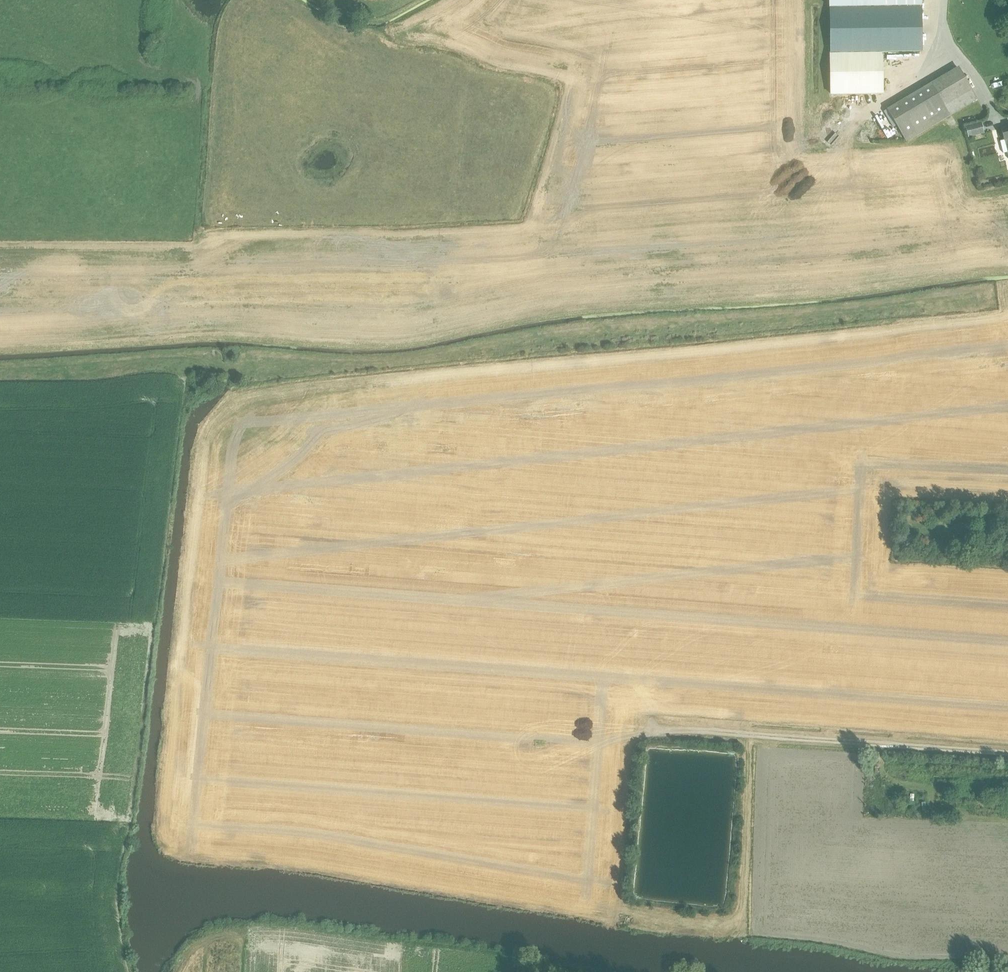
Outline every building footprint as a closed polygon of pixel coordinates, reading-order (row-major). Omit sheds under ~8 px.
[(830,8),(830,9),(920,7),(920,0),(830,0),(830,8)] [(830,9),(831,53),(884,52),(921,51),(920,7),(830,9)] [(884,52),(831,53),(832,93),(884,92),(884,52)] [(888,109),(907,141),(976,100),(958,68),(888,109)] [(966,127),(969,137),(983,133),(980,123),(966,127)] [(1007,156),(1007,127),(1001,128),(1004,140),(1000,141),(1003,153),(1007,152),(1007,156)]
